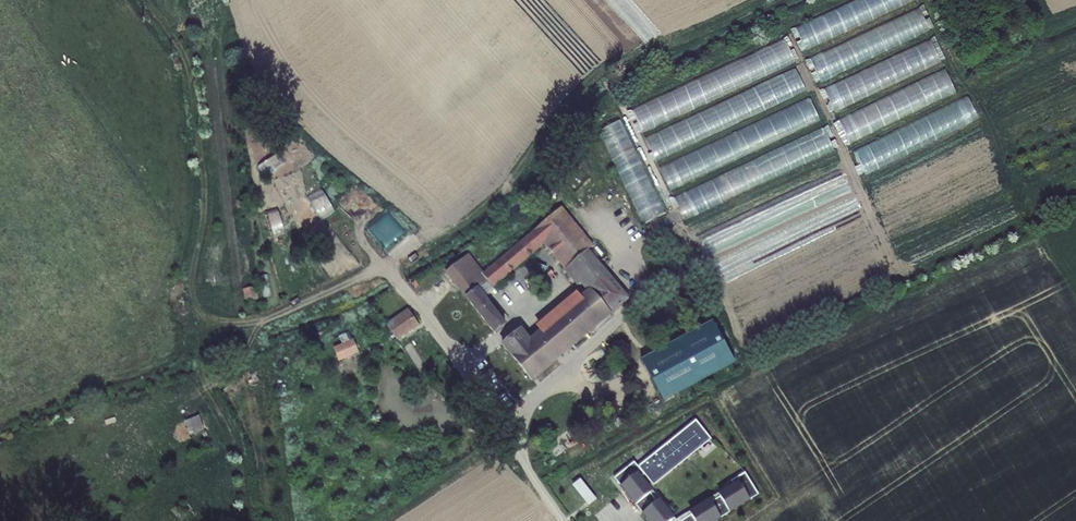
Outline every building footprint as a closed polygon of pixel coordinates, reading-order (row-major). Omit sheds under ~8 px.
[(791,27),(801,50),(918,0),(854,0),(791,27)] [(923,7),(809,56),(819,78),(933,29),(923,7)] [(935,40),(823,85),(832,108),(929,68),(928,65),(943,59),(935,40)] [(786,43),(630,104),(639,128),(800,65),(794,49),(789,51),(786,43)] [(951,69),(837,116),(847,140),(961,93),(951,69)] [(801,72),(644,131),(652,152),(809,93),(801,72)] [(848,148),(856,170),(979,121),(970,100),(848,148)] [(812,102),(658,162),(666,181),(820,122),(812,102)] [(642,223),(664,213),(619,118),(598,128),(642,223)] [(826,132),(671,193),(679,213),(834,152),(826,132)] [(318,220),(333,213),(321,187),(306,194),(318,220)] [(588,251),(595,245),(585,234),(561,206),(483,270),(467,251),(444,269),(493,332),(505,322),(484,295),(495,286),(493,283),(540,244),(576,286),(579,284),(587,294),(526,344),(518,334),(504,345),(532,381),(628,298),(588,251)] [(277,207),(267,209),(272,234),(282,232),(277,207)] [(246,302),(259,301),(259,289),(245,290),(246,302)] [(393,343),(401,336),(419,323),(410,309),(383,330),(393,343)] [(705,324),(663,347),(691,388),(730,367),(705,324)] [(346,359),(359,354),(353,340),(340,346),(346,359)] [(657,406),(691,388),(663,347),(634,363),(657,406)] [(184,421),(189,436),(204,431),(199,416),(184,421)] [(639,479),(644,475),(651,483),(689,452),(692,455),(711,439),(696,420),(638,466),(634,462),(614,478),(648,520),(672,520),(639,479)] [(759,495),(745,472),(731,481),(735,487),(681,520),(716,520),(759,495)] [(579,477),(571,484),(587,505),(596,498),(579,477)] [(183,497),(171,510),(181,520),(193,508),(183,497)]
